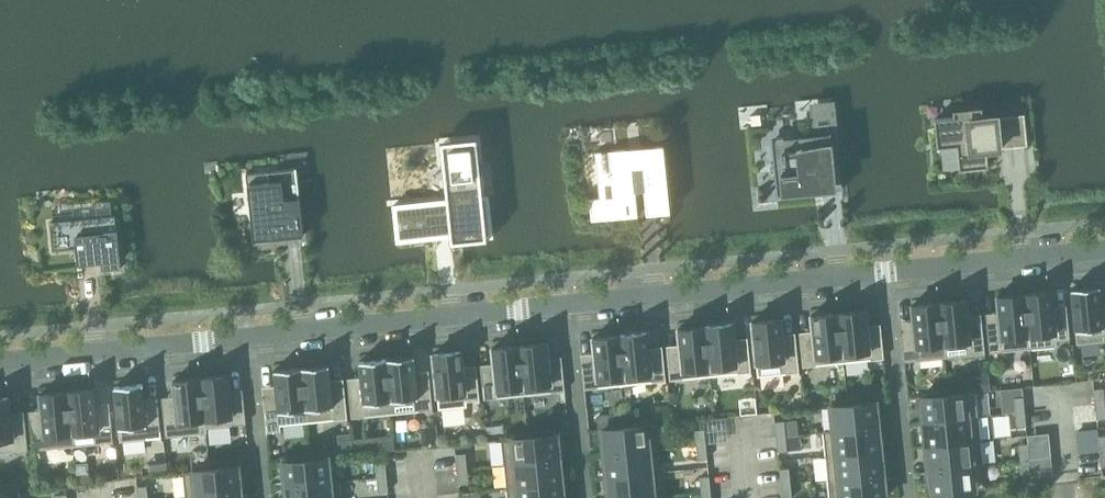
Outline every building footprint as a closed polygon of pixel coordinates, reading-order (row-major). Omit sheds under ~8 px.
[(988,166),(986,150),(1027,145),(1024,114),(983,118),(982,107),(953,110),(953,117),(934,119),(937,147),(956,145),(959,169),(988,166)] [(833,186),(832,170),(834,170),(832,144),(836,144),(836,145),(838,144),(836,117),(811,119),(813,137),(772,141),(777,196),(779,195),(779,191),(780,191),(781,196),(805,193),(804,189),(819,187),(833,186)] [(493,236),(489,195),(481,196),(475,141),(441,144),(447,200),(392,205),(396,242),(453,236),(452,233),(464,232),(465,237),(464,237),(464,239),(493,236)] [(635,192),(644,191),(646,214),(670,212),(663,145),(608,151),(612,197),(589,199),(591,220),(637,215),(635,192)] [(264,182),(247,184),(253,240),(303,235),(296,168),(279,169),(280,181),(264,182)] [(75,242),(76,253),(77,264),(101,262),(102,270),(120,268),(115,215),(49,222),(52,251),(56,250),(55,244),(75,242)] [(1076,344),(1104,341),(1104,336),(1104,308),(1101,309),(1099,286),(1071,289),(1076,344)] [(1024,293),(1030,349),(1057,346),(1057,341),(1070,339),(1067,312),(1054,314),(1051,291),(1024,293)] [(1030,349),(1024,293),(997,296),(999,319),(986,321),(989,353),(1030,349)] [(966,299),(939,302),(944,357),(985,353),(981,321),(968,322),(966,299)] [(904,361),(944,357),(939,302),(911,305),(914,328),(901,329),(904,361)] [(837,312),(843,362),(884,358),(881,331),(868,332),(865,309),(837,312)] [(803,366),(843,362),(837,312),(811,315),(813,338),(800,339),(803,366)] [(752,321),(757,376),(799,372),(796,340),(782,341),(780,318),(752,321)] [(733,323),(709,325),(715,375),(751,372),(748,344),(735,346),(733,323)] [(670,380),(715,375),(709,325),(678,328),(680,351),(667,353),(670,380)] [(647,332),(619,334),(624,385),(665,380),(663,353),(650,355),(647,332)] [(585,389),(624,385),(619,334),(592,337),(595,360),(582,362),(585,389)] [(547,342),(519,345),(524,395),(565,391),(562,364),(549,365),(547,342)] [(524,395),(519,345),(492,348),(494,371),(481,372),(484,399),(524,395)] [(433,354),(439,409),(467,406),(466,401),(479,399),(477,372),(464,374),(461,351),(433,354)] [(386,358),(392,414),(432,410),(429,377),(416,379),(414,356),(386,358)] [(392,414),(386,358),(359,361),(361,384),(348,386),(351,418),(392,414)] [(328,364),(301,367),(306,422),(347,418),(344,386),(331,387),(328,364)] [(281,430),(280,425),(306,422),(301,367),(274,370),(276,393),(263,394),(267,432),(281,430)] [(200,377),(206,433),(207,432),(206,427),(246,423),(243,396),(230,397),(228,374),(200,377)] [(985,390),(990,390),(988,374),(975,376),(977,391),(985,390)] [(206,433),(200,377),(173,380),(175,403),(162,404),(165,437),(206,433)] [(114,386),(120,441),(148,438),(147,433),(161,432),(158,405),(145,406),(142,383),(114,386)] [(67,391),(73,446),(113,442),(110,410),(97,411),(94,388),(67,391)] [(1095,404),(1104,403),(1103,388),(1093,389),(1095,404)] [(73,446),(67,391),(40,394),(42,417),(29,418),(32,450),(73,446)] [(923,422),(978,416),(975,391),(918,397),(919,412),(922,412),(923,422)] [(1013,397),(1015,412),(1025,411),(1023,396),(1013,397)] [(28,451),(25,418),(12,420),(9,397),(0,398),(0,454),(28,451)] [(833,431),(877,426),(876,416),(879,416),(877,401),(831,406),(833,430),(833,431)] [(1104,403),(1095,404),(1096,419),(1104,419),(1104,408),(1104,403)] [(1015,412),(1017,428),(1026,427),(1025,411),(1015,412)] [(626,414),(616,415),(618,428),(621,427),(627,427),(626,414)] [(923,445),(980,440),(978,416),(923,422),(924,431),(922,432),(923,445)] [(775,422),(776,437),(786,436),(784,421),(775,422)] [(618,428),(599,430),(601,444),(603,444),(604,454),(659,448),(656,424),(627,427),(621,427),(618,428)] [(825,455),(882,449),(881,436),(878,436),(877,426),(833,431),(833,430),(823,431),(825,455)] [(696,445),(706,444),(704,429),(695,430),(696,445)] [(504,464),(558,459),(557,449),(560,449),(559,434),(502,440),(504,464)] [(776,437),(778,452),(787,451),(786,436),(776,437)] [(363,439),(353,440),(355,453),(364,452),(363,439)] [(928,469),(982,463),(980,440),(923,445),(924,459),(927,459),(928,469)] [(696,445),(698,460),(707,459),(706,444),(696,445)] [(1018,445),(1020,460),(1029,458),(1028,449),(1028,444),(1018,445)] [(1050,447),(1028,449),(1029,458),(1051,456),(1050,447)] [(659,448),(604,454),(605,464),(603,464),(604,478),(651,473),(651,474),(661,473),(659,448)] [(828,479),(882,473),(881,463),(884,463),(882,449),(825,455),(828,479)] [(457,469),(467,468),(465,453),(456,454),(457,469)] [(329,481),(327,457),(280,462),(282,477),(285,477),(286,486),(329,482),(329,481)] [(1020,460),(1021,475),(1031,474),(1029,458),(1020,460)] [(507,488),(564,482),(562,468),(559,468),(558,459),(504,464),(507,488)] [(377,477),(387,476),(385,461),(376,462),(377,477)] [(89,480),(88,462),(75,464),(77,482),(89,480)] [(928,494),(985,488),(982,463),(928,469),(929,479),(926,479),(928,494)] [(185,497),(240,491),(239,481),(241,481),(240,466),(183,472),(185,497)] [(468,483),(467,468),(457,469),(459,484),(468,483)] [(781,484),(790,483),(789,468),(779,469),(781,484)] [(604,478),(606,492),(608,491),(609,497),(640,497),(653,497),(653,496),(651,474),(651,473),(604,478)] [(887,497),(886,483),(883,483),(882,473),(828,479),(830,497),(884,497),(887,497)] [(377,477),(379,492),(388,492),(387,476),(377,477)] [(701,492),(711,491),(709,476),(699,477),(701,492)] [(286,486),(286,496),(284,497),(342,497),(340,480),(329,481),(329,482),(286,486)] [(508,497),(563,497),(562,496),(565,496),(564,482),(507,488),(508,497)] [(790,483),(781,484),(782,497),(792,497),(790,483)] [(137,487),(138,497),(148,497),(146,486),(137,487)] [(0,491),(0,497),(20,497),(19,489),(0,491)]
